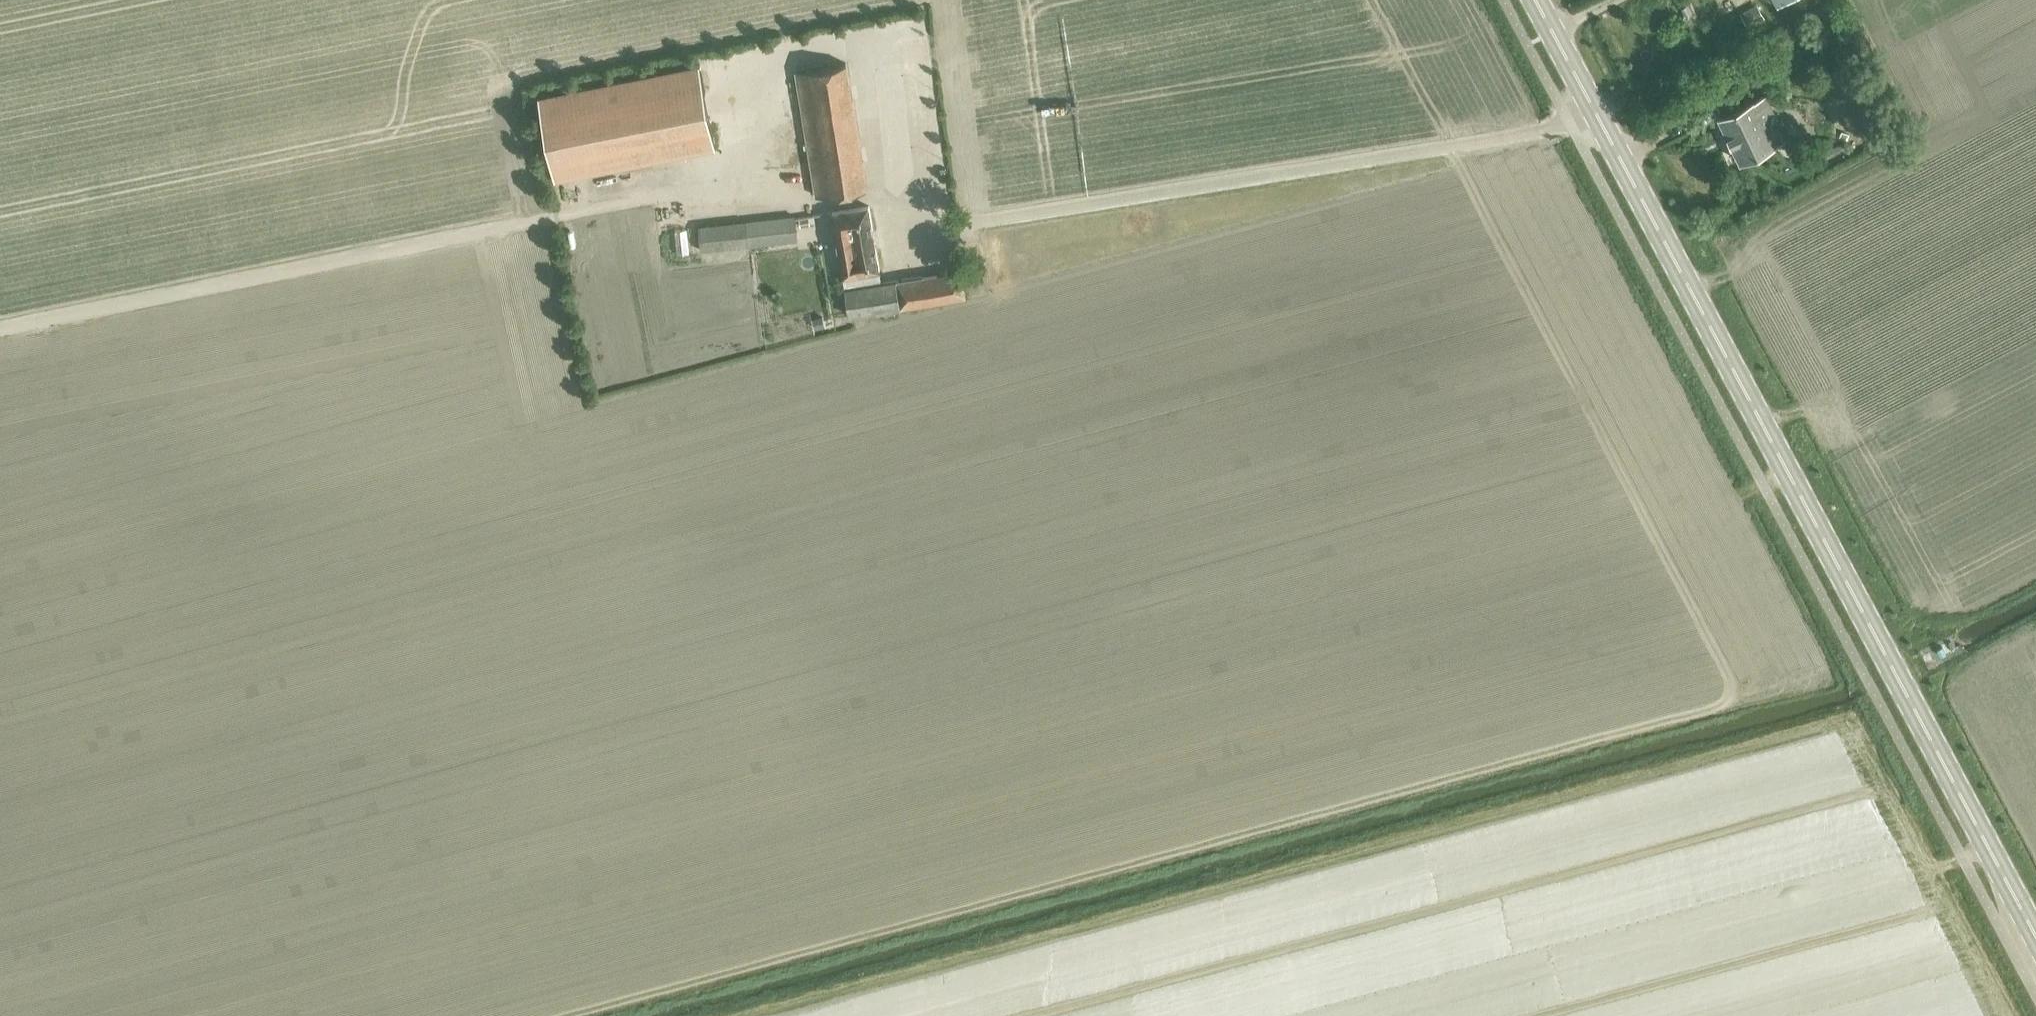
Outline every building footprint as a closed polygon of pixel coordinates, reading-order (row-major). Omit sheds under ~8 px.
[(1740,12),(1748,26),(1765,17),(1757,3),(1740,12)] [(1768,36),(1774,48),(1792,40),(1786,27),(1768,36)] [(541,94),(557,177),(716,145),(700,62),(541,94)] [(796,70),(816,194),(865,186),(845,62),(796,70)] [(1718,115),(1740,159),(1785,137),(1763,92),(1718,115)] [(937,169),(949,169),(948,148),(936,148),(937,169)] [(961,269),(881,283),(879,269),(868,204),(833,210),(843,275),(849,314),(965,296),(961,269)] [(799,214),(801,225),(818,222),(817,212),(799,214)] [(698,225),(701,249),(797,239),(795,215),(698,225)]
